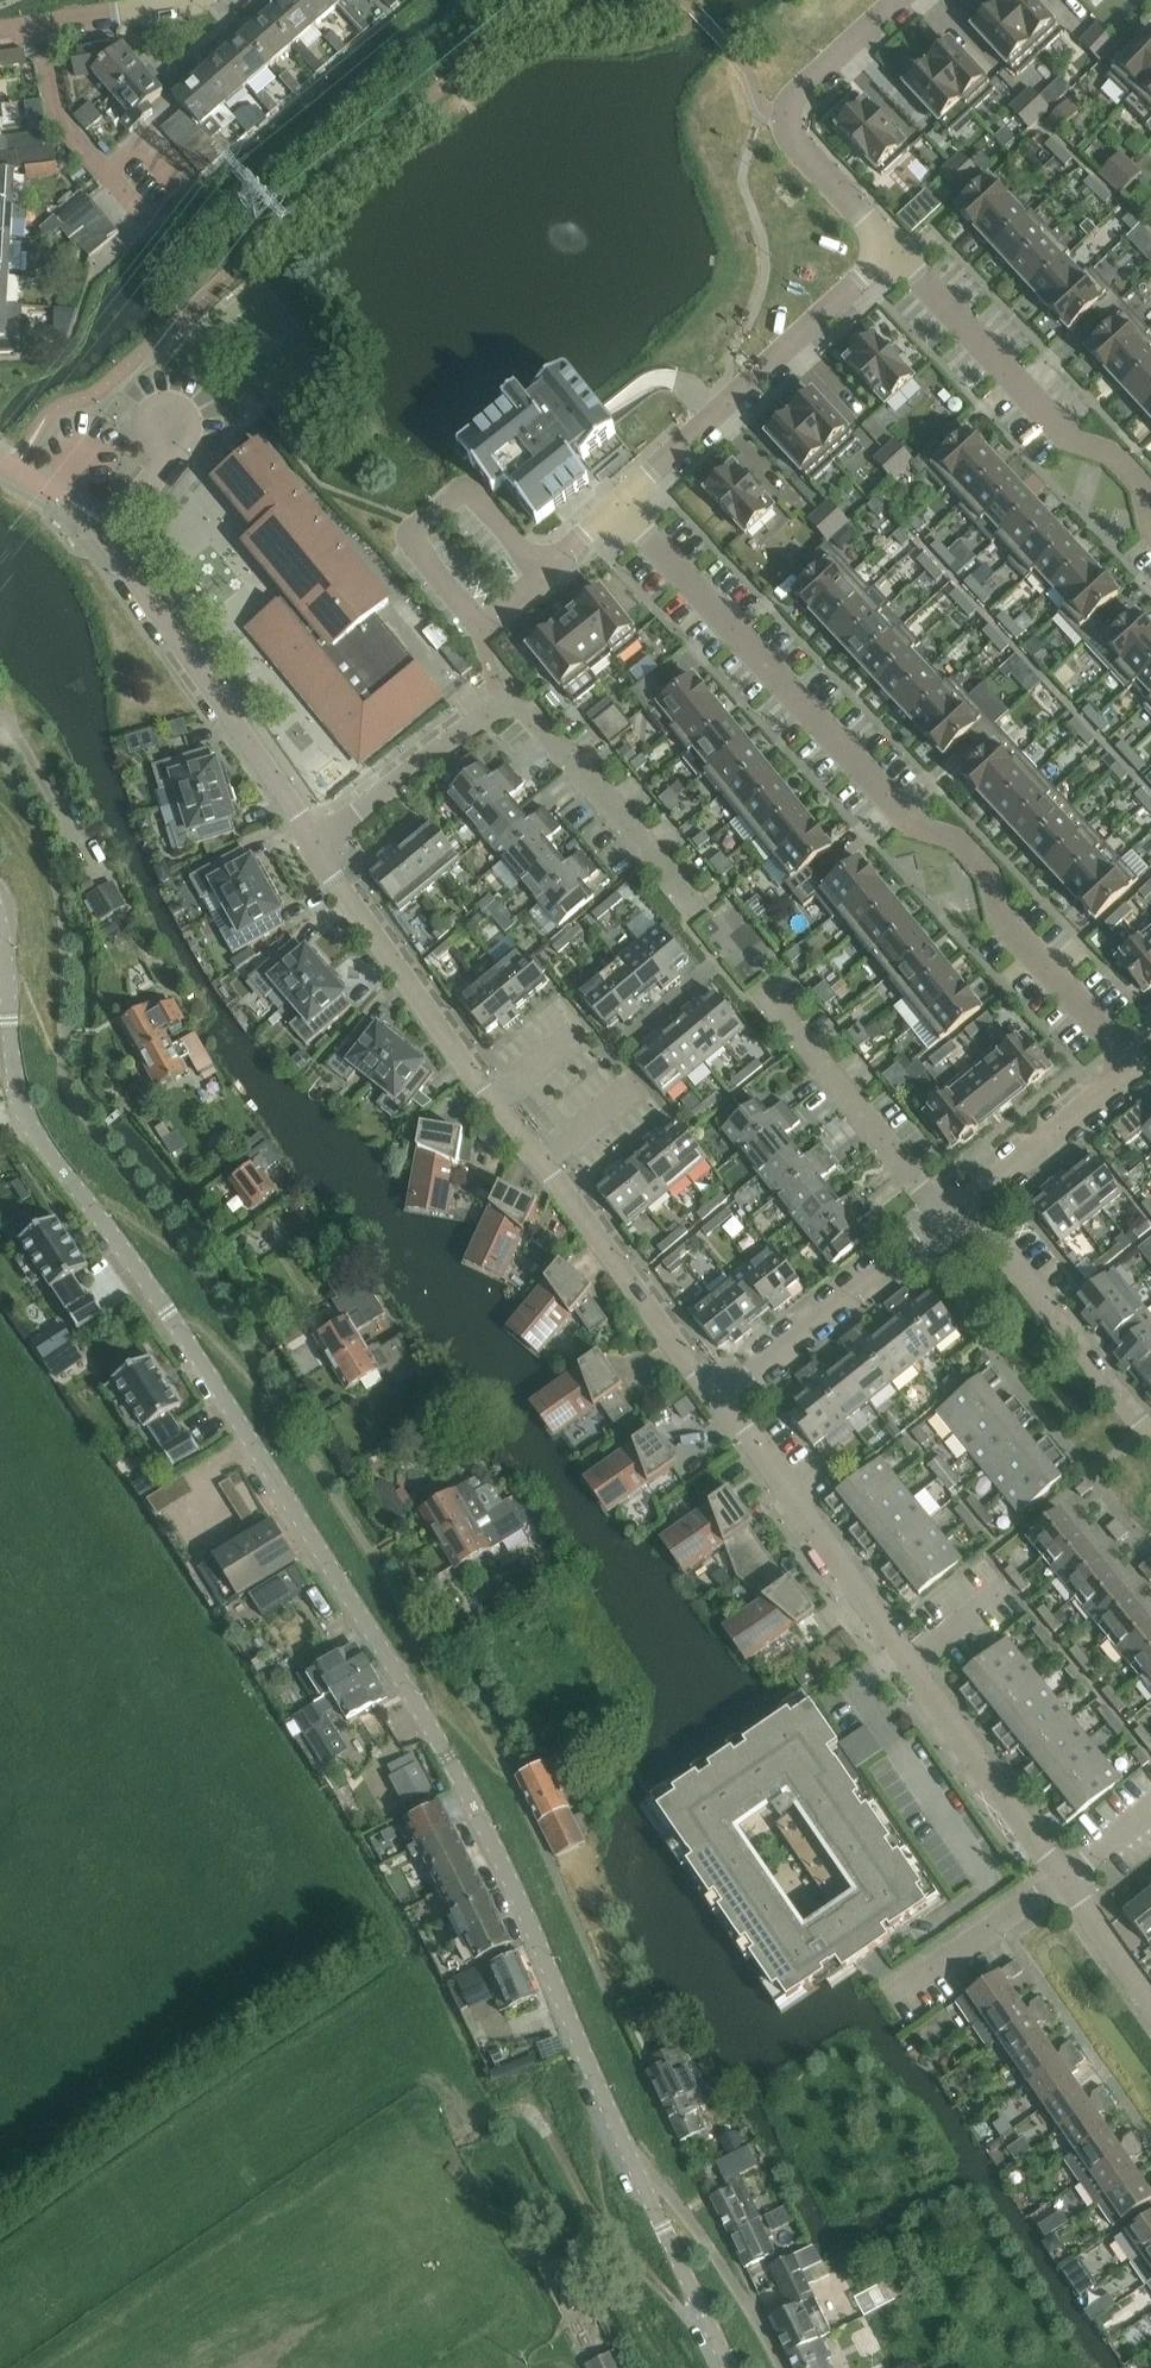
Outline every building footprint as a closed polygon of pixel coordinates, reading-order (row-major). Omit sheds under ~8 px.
[(315,29),(290,0),(288,0),(266,19),(292,49),(293,48),(317,76),(325,70),(300,42),(315,29)] [(330,0),(290,0),(315,29),(338,9),(337,9),(330,0)] [(363,36),(370,30),(345,2),(348,0),(330,0),(337,9),(338,8),(363,36)] [(392,11),(400,5),(395,0),(382,0),(392,11)] [(1044,14),(1043,13),(1043,14),(1037,8),(1038,7),(1037,7),(1031,0),(1006,0),(996,9),(1041,57),(1064,36),(1044,14)] [(973,30),(991,49),(991,50),(992,50),(997,55),(997,56),(997,57),(998,56),(1018,78),(1041,57),(996,9),(973,30)] [(266,19),(243,39),(269,68),(292,49),(266,19)] [(1121,44),(1120,43),(1111,35),(1111,34),(1110,33),(1110,34),(1101,25),(1100,24),(1090,35),(1111,54),(1121,44)] [(333,34),(325,41),(340,57),(347,50),(333,34)] [(1129,100),(1130,101),(1150,79),(1150,34),(1135,51),(1134,51),(1134,52),(1129,58),(1128,57),(1128,58),(1108,80),(1129,100)] [(1111,54),(1090,35),(1080,46),(1081,47),(1081,46),(1090,54),(1090,55),(1091,56),(1091,55),(1100,64),(1101,65),(1111,54)] [(243,39),(220,59),(246,88),(269,68),(243,39)] [(145,73),(124,49),(121,51),(116,44),(72,53),(76,73),(92,70),(95,73),(93,75),(114,100),(145,73)] [(928,66),(973,114),(995,93),(975,71),(976,71),(975,70),(974,70),(969,65),(970,64),(969,63),(969,64),(951,44),(928,66)] [(25,52),(0,55),(0,70),(27,67),(25,52)] [(220,59),(198,79),(223,108),(246,88),(220,59)] [(973,114),(928,66),(905,87),(923,106),(923,107),(924,107),(929,112),(929,113),(929,114),(930,113),(950,135),(973,114)] [(164,96),(145,73),(114,100),(130,118),(121,125),(130,136),(154,116),(148,109),(164,96)] [(288,73),(280,80),(294,96),(301,90),(302,89),(288,73)] [(223,108),(198,79),(174,99),(184,111),(185,110),(196,123),(206,134),(215,145),(225,157),(234,149),(221,135),(224,132),(212,118),(223,108)] [(1148,128),(1150,124),(1150,79),(1130,101),(1129,100),(1124,106),(1148,128)] [(1051,111),(1050,110),(1050,111),(1041,102),(1042,101),(1041,100),(1040,101),(1032,92),(1033,92),(1032,90),(1021,101),(1040,121),(1051,111)] [(265,94),(258,100),(272,116),(278,110),(279,110),(265,94)] [(1040,121),(1021,101),(1010,111),(1011,112),(1011,111),(1020,120),(1019,121),(1020,122),(1021,121),(1029,130),(1028,130),(1029,132),(1040,121)] [(866,104),(838,129),(883,178),(910,152),(887,126),(886,125),(886,126),(880,120),(881,119),(880,119),(866,104)] [(1047,124),(1059,135),(1060,134),(1059,134),(1068,125),(1068,126),(1069,125),(1069,124),(1077,116),(1078,115),(1067,104),(1066,105),(1058,114),(1057,115),(1049,124),(1048,123),(1047,124)] [(98,113),(91,105),(75,118),(82,127),(98,113)] [(184,111),(161,132),(172,144),(196,123),(185,110),(184,111)] [(82,127),(87,133),(103,119),(98,113),(82,127)] [(233,121),(248,137),(255,130),(240,114),(233,121)] [(172,144),(182,155),(206,134),(196,123),(172,144)] [(55,148),(55,146),(44,148),(43,134),(7,138),(8,153),(17,152),(18,153),(55,148)] [(215,145),(206,134),(182,155),(191,166),(215,145)] [(1045,148),(1056,158),(1063,151),(1052,141),(1045,148)] [(201,178),(225,157),(215,145),(191,166),(201,178)] [(55,148),(18,153),(18,154),(0,157),(0,206),(14,207),(15,174),(19,170),(57,166),(55,148)] [(1063,151),(1056,158),(1066,168),(1073,161),(1063,151)] [(981,176),(980,175),(980,176),(971,167),(972,166),(971,165),(970,166),(962,157),(963,156),(962,155),(951,165),(970,186),(981,176)] [(1100,176),(1111,186),(1131,165),(1120,155),(1119,156),(1120,157),(1111,165),(1110,166),(1102,175),(1101,175),(1100,176)] [(959,196),(970,186),(951,165),(940,175),(941,177),(941,176),(949,185),(950,186),(959,195),(958,195),(959,196)] [(1123,195),(1131,186),(1132,185),(1140,176),(1141,177),(1142,175),(1131,165),(1111,186),(1122,196),(1123,195)] [(1084,186),(1078,192),(1086,200),(1093,194),(1094,196),(1101,189),(1091,179),(1084,186)] [(962,216),(970,226),(971,227),(971,226),(975,230),(974,231),(976,232),(1009,201),(1008,201),(990,181),(957,211),(962,216)] [(1101,189),(1094,196),(1105,206),(1112,199),(1101,189)] [(977,233),(977,232),(979,234),(978,238),(984,245),(988,244),(989,245),(989,246),(990,246),(994,250),(993,250),(994,251),(995,251),(1033,216),(1014,196),(1008,201),(1009,201),(976,232),(977,233)] [(98,210),(88,197),(58,220),(69,234),(98,210)] [(28,223),(29,208),(14,207),(0,206),(0,240),(12,241),(13,222),(28,223)] [(107,222),(98,210),(69,234),(78,246),(107,222)] [(1033,216),(995,251),(998,254),(996,258),(1003,265),(1007,264),(1008,265),(1007,266),(1008,266),(1012,270),(1011,270),(1012,271),(1013,271),(1051,236),(1033,216)] [(1133,233),(1140,226),(1130,216),(1123,223),(1133,233)] [(118,235),(107,222),(78,246),(88,258),(118,235)] [(1089,222),(1080,229),(1089,238),(1097,230),(1089,222)] [(1141,231),(1131,240),(1138,247),(1143,248),(1150,241),(1141,231)] [(1014,272),(1014,273),(1015,273),(1019,277),(1018,277),(1019,278),(1032,291),(1064,261),(1065,262),(1070,257),(1051,236),(1013,271),(1014,272)] [(0,240),(0,273),(10,273),(12,241),(0,240)] [(1033,292),(1032,293),(1033,293),(1037,297),(1037,298),(1038,298),(1050,311),(1049,311),(1050,311),(1083,281),(1082,280),(1065,262),(1064,261),(1032,291),(1033,292)] [(1101,321),(1122,302),(1092,271),(1082,280),(1083,281),(1050,311),(1052,314),(1051,318),(1058,325),(1061,324),(1064,327),(1065,327),(1069,332),(1084,319),(1085,319),(1084,318),(1088,315),(1089,315),(1089,314),(1092,311),(1101,321)] [(0,273),(0,306),(8,307),(10,273),(0,273)] [(1107,373),(1145,338),(1146,338),(1150,334),(1122,302),(1101,321),(1110,331),(1107,334),(1107,333),(1106,334),(1107,335),(1103,338),(1102,338),(1102,339),(1088,352),(1093,357),(1092,357),(1095,361),(1094,364),(1100,371),(1104,370),(1107,373)] [(0,306),(0,354),(15,355),(15,340),(6,340),(8,307),(0,306)] [(886,407),(914,381),(874,338),(846,364),(861,379),(860,380),(861,380),(867,386),(866,386),(867,387),(867,386),(886,407)] [(1108,373),(1120,386),(1119,387),(1120,387),(1124,391),(1123,391),(1124,392),(1125,392),(1150,369),(1150,344),(1146,338),(1145,338),(1107,373),(1107,374),(1108,373)] [(1138,407),(1139,407),(1142,411),(1143,412),(1143,411),(1144,412),(1150,406),(1150,369),(1125,392),(1138,406),(1138,407)] [(584,463),(617,436),(567,374),(527,407),(519,397),(505,408),(510,413),(460,453),(527,536),(538,527),(590,485),(574,466),(581,460),(584,463)] [(858,443),(838,421),(837,420),(831,414),(832,414),(831,413),(831,414),(813,394),(790,416),(835,464),(858,443)] [(835,464),(790,416),(768,437),(785,456),(786,457),(786,456),(792,462),(791,463),(792,463),(812,485),(835,464)] [(937,444),(915,463),(911,467),(922,480),(927,475),(944,493),(949,488),(949,487),(987,452),(984,449),(985,446),(979,439),(975,440),(972,436),(972,437),(969,434),(955,447),(954,446),(954,447),(954,448),(950,451),(949,451),(950,452),(947,454),(937,444)] [(914,462),(914,463),(906,454),(906,453),(905,452),(905,453),(896,444),(897,443),(896,442),(885,452),(904,473),(911,467),(915,463),(914,462)] [(389,605),(256,445),(215,479),(259,532),(245,543),(289,595),(249,628),(360,762),(390,738),(386,734),(394,728),(397,732),(441,695),(376,616),(389,605)] [(904,473),(885,452),(874,462),(875,463),(884,472),(883,472),(884,473),(885,473),(893,482),(892,482),(893,483),(904,473)] [(949,487),(949,488),(964,504),(966,506),(1003,471),(1002,469),(1002,468),(1001,469),(997,465),(998,464),(997,463),(997,464),(987,453),(987,452),(949,487)] [(749,483),(734,467),(707,493),(746,536),(774,510),(755,490),(756,490),(755,489),(754,489),(749,484),(750,483),(749,482),(749,483)] [(1003,471),(966,506),(964,504),(959,509),(977,528),(987,519),(1020,488),(1018,487),(1019,487),(1018,486),(1014,482),(1014,481),(1013,482),(1003,471)] [(987,519),(977,528),(992,545),(997,540),(1003,535),(1004,536),(1036,506),(1035,505),(1035,504),(1034,504),(1030,500),(1031,500),(1030,499),(1020,488),(987,519)] [(877,499),(866,509),(874,517),(880,518),(887,511),(877,499)] [(820,513),(839,534),(850,524),(849,523),(848,523),(840,514),(841,514),(840,513),(839,513),(831,504),(832,504),(831,503),(820,513)] [(1036,506),(1004,536),(1003,535),(997,540),(1014,558),(1015,559),(1053,524),(1051,523),(1052,522),(1051,521),(1050,522),(1047,518),(1047,517),(1046,517),(1036,506)] [(839,534),(820,513),(808,523),(810,524),(818,532),(818,533),(819,534),(827,542),(827,543),(828,544),(839,534)] [(926,528),(916,517),(908,524),(918,535),(926,528)] [(1069,542),(1058,530),(1058,529),(1057,529),(1054,525),(1053,524),(1015,559),(1014,558),(1008,562),(1026,582),(1032,577),(1069,542)] [(901,531),(894,537),(904,548),(911,541),(901,531)] [(1032,577),(1048,595),(1053,590),(1053,589),(1085,560),(1074,548),(1075,547),(1074,546),(1074,547),(1070,543),(1071,543),(1070,542),(1069,542),(1032,577)] [(932,549),(942,561),(949,554),(939,543),(932,549)] [(811,614),(855,574),(827,545),(807,564),(817,575),(814,577),(813,577),(813,578),(809,582),(809,581),(808,582),(809,582),(794,595),(797,598),(797,599),(800,602),(799,606),(805,613),(809,612),(811,614)] [(958,564),(949,554),(942,561),(951,570),(958,564)] [(925,556),(917,563),(927,573),(934,566),(925,556)] [(1085,560),(1053,589),(1053,590),(1068,606),(1070,608),(1102,577),(1101,576),(1091,565),(1091,564),(1090,565),(1086,561),(1087,560),(1086,560),(1085,560)] [(944,577),(934,566),(927,573),(937,584),(944,577)] [(828,632),(866,597),(867,597),(872,593),(855,574),(811,614),(812,615),(812,614),(822,625),(822,626),(823,626),(827,630),(826,630),(827,631),(828,632)] [(1102,577),(1070,608),(1068,606),(1058,616),(1085,646),(1106,626),(1097,616),(1099,614),(1100,614),(1100,613),(1104,609),(1104,610),(1105,609),(1119,596),(1116,592),(1113,589),(1114,585),(1108,578),(1104,579),(1102,577)] [(965,585),(974,595),(982,589),(972,578),(965,585)] [(991,599),(982,589),(974,595),(984,606),(991,599)] [(577,611),(613,656),(612,657),(617,662),(642,642),(623,619),(624,619),(623,618),(618,612),(618,611),(617,611),(601,591),(597,594),(591,592),(579,601),(580,608),(577,611)] [(957,591),(950,598),(960,609),(967,602),(957,591)] [(412,593),(393,608),(430,652),(448,637),(412,593)] [(844,649),(877,619),(878,620),(883,615),(867,597),(866,597),(828,632),(839,643),(838,644),(839,644),(840,644),(843,648),(843,649),(844,649)] [(977,613),(967,602),(960,609),(970,619),(977,613)] [(576,610),(575,611),(576,611),(571,615),(570,615),(570,616),(553,629),(590,675),(591,674),(612,657),(613,656),(577,611),(576,610)] [(877,619),(844,649),(855,661),(855,662),(856,662),(860,665),(859,666),(860,667),(860,666),(861,667),(894,637),(893,636),(903,627),(888,610),(883,615),(878,620),(877,619)] [(997,620),(1007,631),(1014,624),(1005,614),(997,620)] [(1085,646),(1111,674),(1150,637),(1150,630),(1140,618),(1140,619),(1137,616),(1123,629),(1123,628),(1122,629),(1119,633),(1118,632),(1117,633),(1118,634),(1115,636),(1106,626),(1085,646)] [(1024,635),(1014,624),(1007,631),(1017,642),(1024,635)] [(893,636),(894,637),(861,667),(872,679),(871,679),(872,680),(872,679),(876,683),(876,684),(877,684),(877,685),(915,650),(916,651),(921,646),(903,627),(893,636)] [(990,627),(983,634),(993,644),(1000,638),(990,627)] [(529,649),(546,669),(545,670),(546,670),(551,676),(551,677),(552,677),(575,706),(600,685),(591,674),(590,675),(553,629),(529,649)] [(1111,674),(1129,692),(1134,688),(1133,687),(1150,670),(1150,637),(1111,674)] [(1010,648),(1000,638),(993,644),(1003,655),(1010,648)] [(1026,648),(1036,659),(1046,649),(1036,638),(1026,648)] [(474,668),(454,643),(442,652),(462,678),(474,668)] [(878,686),(879,687),(883,690),(882,691),(883,692),(883,691),(894,703),(932,668),(916,651),(915,650),(877,685),(878,686)] [(895,704),(894,704),(895,705),(896,704),(899,708),(899,709),(900,709),(910,721),(948,686),(947,685),(932,668),(894,703),(895,704)] [(1134,688),(1149,704),(1150,705),(1150,703),(1150,670),(1133,687),(1134,688)] [(652,676),(630,693),(640,704),(661,687),(652,676)] [(661,687),(640,704),(667,739),(673,734),(672,733),(712,701),(699,684),(699,685),(694,679),(679,691),(678,691),(679,692),(674,695),(673,695),(673,696),(671,698),(661,687)] [(911,722),(912,723),(912,722),(916,726),(915,727),(916,727),(926,738),(927,739),(970,699),(953,680),(947,685),(948,686),(910,721),(911,722)] [(970,699),(927,739),(941,754),(944,757),(958,744),(959,744),(959,743),(963,739),(963,740),(964,739),(967,736),(976,746),(996,727),(1007,718),(980,689),(970,699)] [(712,701),(672,733),(673,734),(688,754),(689,754),(729,722),(728,721),(729,721),(728,720),(727,721),(724,716),(725,716),(724,715),(712,702),(713,701),(712,701)] [(615,707),(614,708),(615,708),(595,724),(594,724),(593,725),(603,736),(625,718),(615,707)] [(1083,713),(1093,724),(1100,717),(1090,707),(1083,713)] [(1110,728),(1100,717),(1093,724),(1103,735),(1110,728)] [(613,747),(613,746),(633,730),(633,731),(634,730),(625,718),(603,736),(612,748),(613,747)] [(1076,720),(1069,726),(1079,737),(1086,730),(1076,720)] [(745,742),(746,742),(745,741),(744,742),(741,737),(742,737),(741,736),(741,737),(729,722),(689,754),(688,754),(683,758),(701,781),(707,776),(706,775),(746,743),(745,742)] [(980,796),(986,790),(1023,756),(996,727),(976,746),(985,756),(982,759),(981,759),(982,760),(978,763),(977,763),(977,764),(963,777),(966,780),(965,780),(980,796)] [(1096,741),(1086,730),(1079,737),(1089,748),(1096,741)] [(1116,749),(1126,760),(1133,753),(1123,742),(1116,749)] [(762,763),(763,763),(762,762),(761,763),(758,759),(759,758),(758,757),(758,758),(746,743),(706,775),(707,776),(723,797),(763,764),(762,763)] [(629,746),(620,753),(629,765),(638,758),(629,746)] [(232,790),(227,774),(222,776),(217,763),(214,764),(210,750),(153,768),(161,793),(176,789),(181,806),(232,790)] [(1146,767),(1133,753),(1126,760),(1139,774),(1146,767)] [(516,776),(507,766),(492,778),(473,755),(456,769),(463,782),(447,796),(466,819),(516,776)] [(1109,755),(1102,762),(1112,773),(1119,766),(1109,755)] [(1023,756),(986,790),(980,796),(980,797),(980,796),(991,807),(990,807),(991,808),(995,812),(994,812),(995,813),(996,812),(996,813),(1022,790),(1039,774),(1023,756)] [(643,757),(631,766),(638,774),(649,764),(643,757)] [(768,771),(769,771),(768,770),(764,766),(765,766),(764,765),(763,764),(723,797),(740,818),(780,785),(768,771)] [(1129,776),(1119,766),(1112,773),(1122,783),(1129,776)] [(1039,774),(1022,790),(996,813),(1007,825),(1007,826),(1008,826),(1012,829),(1011,830),(1012,831),(1012,830),(1013,831),(1056,791),(1039,774)] [(510,799),(525,787),(516,776),(466,819),(485,840),(520,811),(510,799)] [(781,787),(782,787),(781,786),(780,785),(740,818),(757,839),(797,806),(785,792),(786,792),(785,791),(781,787)] [(181,806),(186,823),(172,828),(179,852),(236,835),(232,821),(235,820),(231,807),(237,805),(232,790),(181,806)] [(1029,849),(1072,809),(1056,791),(1013,831),(1024,843),(1023,843),(1024,844),(1024,843),(1028,847),(1027,848),(1028,848),(1029,849)] [(1135,798),(1145,808),(1150,803),(1150,800),(1142,791),(1135,798)] [(665,808),(677,799),(671,792),(659,801),(665,808)] [(677,799),(665,808),(672,816),(683,807),(677,799)] [(814,827),(802,813),(803,813),(802,812),(798,808),(799,808),(798,807),(797,806),(757,839),(774,860),(815,827),(814,827)] [(553,820),(544,809),(529,822),(520,811),(485,840),(503,862),(553,820)] [(1030,850),(1030,851),(1031,851),(1035,854),(1034,855),(1035,856),(1035,855),(1046,867),(1089,827),(1072,809),(1029,849),(1030,850)] [(522,884),(557,854),(547,843),(562,830),(553,820),(503,862),(522,884)] [(461,862),(432,826),(411,843),(441,879),(461,862)] [(808,869),(811,866),(812,867),(812,866),(812,865),(816,862),(816,863),(817,862),(832,850),(827,844),(828,844),(815,827),(774,860),(791,881),(785,885),(795,897),(817,879),(808,869)] [(1106,846),(1089,827),(1046,867),(1047,868),(1046,868),(1047,869),(1047,868),(1051,872),(1051,873),(1051,874),(1052,873),(1062,885),(1095,855),(1106,846)] [(700,851),(711,842),(705,834),(693,843),(700,851)] [(441,879),(411,843),(399,853),(395,848),(387,855),(421,896),(441,879)] [(1095,855),(1062,885),(1063,886),(1063,887),(1064,886),(1068,890),(1067,891),(1068,891),(1078,902),(1078,903),(1111,873),(1110,872),(1121,862),(1106,846),(1095,855)] [(253,861),(249,863),(242,850),(190,879),(203,902),(217,894),(226,910),(272,884),(264,870),(259,873),(253,861)] [(590,863),(581,853),(567,866),(557,854),(522,884),(540,906),(590,863)] [(421,896),(387,855),(379,862),(383,867),(371,877),(401,913),(421,896)] [(717,871),(728,862),(722,855),(711,864),(717,871)] [(879,883),(865,867),(860,861),(845,874),(845,873),(844,874),(845,874),(841,878),(840,877),(839,878),(840,878),(825,890),(817,879),(795,897),(805,909),(816,899),(833,921),(839,917),(838,916),(878,883),(879,883)] [(728,862),(717,871),(723,879),(734,870),(728,862)] [(1110,872),(1111,873),(1078,903),(1079,904),(1079,905),(1080,904),(1084,908),(1083,909),(1084,909),(1093,918),(1096,921),(1139,881),(1121,862),(1110,872)] [(599,873),(590,863),(540,906),(560,928),(594,899),(584,886),(599,873)] [(162,866),(155,869),(159,877),(168,873),(166,868),(162,866)] [(168,873),(159,877),(162,885),(169,882),(170,878),(168,873)] [(878,883),(838,916),(839,917),(855,937),(895,904),(894,904),(895,903),(894,902),(894,903),(890,899),(891,898),(890,897),(890,898),(878,883)] [(226,910),(234,926),(221,933),(234,956),(286,927),(279,915),(282,913),(275,901),(280,898),(272,884),(226,910)] [(1150,897),(1150,886),(1150,884),(1139,894),(1146,901),(1150,897)] [(87,898),(101,923),(125,909),(111,885),(87,898)] [(623,901),(618,895),(605,905),(611,912),(623,901)] [(496,903),(491,896),(478,907),(483,914),(487,911),(496,903)] [(911,925),(912,924),(911,923),(911,924),(907,920),(908,919),(907,919),(895,904),(855,937),(872,958),(912,926),(911,925)] [(611,912),(605,905),(593,916),(598,922),(611,912)] [(1134,913),(1127,906),(1116,915),(1123,923),(1134,913)] [(487,911),(483,914),(474,922),(479,928),(492,917),(487,911)] [(446,925),(451,932),(464,921),(459,914),(446,925)] [(1106,925),(1112,932),(1123,923),(1116,915),(1106,925)] [(433,936),(439,942),(451,932),(446,925),(433,936)] [(918,932),(917,931),(917,932),(913,927),(914,927),(913,926),(913,927),(912,926),(872,958),(889,979),(929,947),(918,932)] [(689,963),(659,927),(638,945),(672,985),(680,979),(676,974),(689,963)] [(584,934),(578,928),(566,938),(571,944),(584,934)] [(446,945),(452,951),(464,940),(459,934),(446,945)] [(1140,942),(1140,943),(1150,957),(1150,934),(1140,942)] [(1113,955),(1137,984),(1136,984),(1137,985),(1141,989),(1140,989),(1141,990),(1145,994),(1150,990),(1150,957),(1140,943),(1140,942),(1136,937),(1113,955)] [(571,944),(566,938),(553,949),(558,955),(571,944)] [(307,950),(304,952),(295,942),(250,980),(267,1000),(279,990),(290,1004),(331,969),(320,956),(316,960),(307,950)] [(434,956),(439,962),(452,951),(446,945),(434,956)] [(672,985),(638,945),(619,961),(648,997),(660,987),(664,992),(672,985)] [(935,953),(934,952),(934,953),(931,949),(931,948),(930,947),(930,948),(929,947),(889,979),(906,1000),(946,968),(935,953)] [(786,958),(792,965),(804,956),(797,948),(786,958)] [(548,985),(518,949),(498,967),(528,1002),(548,985)] [(252,950),(232,963),(237,971),(257,958),(252,950)] [(648,997),(619,961),(599,978),(633,1018),(641,1011),(637,1007),(648,997)] [(528,1002),(498,967),(478,983),(512,1024),(520,1017),(516,1012),(528,1002)] [(963,988),(952,974),(951,973),(951,974),(948,970),(948,969),(947,968),(947,969),(946,968),(906,1000),(923,1021),(964,989),(963,988)] [(290,1004),(302,1017),(290,1028),(307,1047),(352,1009),(343,998),(346,995),(337,985),(341,981),(331,969),(290,1004)] [(633,1018),(599,978),(578,995),(608,1031),(621,1020),(625,1025),(633,1018)] [(512,1024),(478,983),(457,1000),(487,1036),(500,1026),(504,1030),(512,1024)] [(820,1000),(832,991),(826,983),(814,992),(820,1000)] [(941,1043),(981,1011),(977,1005),(969,995),(970,995),(969,994),(968,995),(965,991),(966,990),(965,989),(965,990),(964,989),(923,1021),(941,1043)] [(832,991),(820,1000),(826,1007),(838,998),(832,991)] [(745,1031),(715,995),(703,1005),(699,1000),(691,1007),(725,1048),(745,1031)] [(164,1034),(183,1022),(173,1004),(154,1016),(149,1008),(121,1024),(140,1056),(168,1041),(164,1034)] [(725,1048),(691,1007),(683,1014),(687,1019),(675,1029),(705,1064),(725,1048)] [(994,1022),(988,1015),(977,1023),(983,1031),(994,1022)] [(406,1041),(393,1031),(389,1036),(379,1027),(376,1030),(365,1021),(328,1068),(349,1084),(358,1072),(373,1083),(406,1041)] [(965,1033),(971,1040),(983,1031),(977,1023),(965,1033)] [(855,1042),(866,1033),(860,1025),(848,1034),(855,1042)] [(705,1064),(675,1029),(663,1038),(659,1033),(651,1040),(685,1081),(705,1064)] [(1046,1075),(1045,1075),(1051,1071),(1047,1066),(1047,1065),(1046,1065),(1043,1061),(1043,1060),(1042,1060),(1041,1058),(1045,1055),(1028,1033),(1023,1037),(1019,1031),(997,1049),(1029,1089),(1046,1075)] [(866,1033),(855,1042),(860,1050),(872,1040),(866,1033)] [(200,1076),(214,1067),(197,1034),(183,1042),(183,1043),(173,1049),(168,1041),(140,1056),(159,1089),(187,1073),(182,1064),(190,1059),(200,1076)] [(685,1081),(651,1040),(643,1047),(647,1052),(635,1062),(664,1098),(685,1081)] [(377,1107),(398,1123),(435,1076),(423,1067),(426,1064),(415,1056),(419,1051),(406,1041),(373,1083),(387,1094),(377,1107)] [(958,1051),(952,1043),(941,1052),(947,1060),(958,1051)] [(1011,1102),(1012,1103),(1012,1102),(1016,1098),(1017,1099),(1017,1098),(1028,1089),(1029,1089),(997,1049),(978,1064),(983,1069),(984,1069),(1011,1103),(1011,1102)] [(947,1060),(941,1052),(930,1061),(936,1069),(947,1060)] [(904,1073),(889,1085),(895,1093),(907,1083),(911,1088),(929,1073),(919,1061),(904,1073)] [(763,1068),(758,1062),(745,1072),(750,1079),(763,1068)] [(889,1085),(904,1073),(898,1065),(883,1078),(889,1085)] [(994,1117),(995,1116),(994,1116),(998,1113),(999,1113),(1000,1112),(999,1112),(1011,1103),(984,1069),(983,1069),(966,1083),(993,1117),(994,1117)] [(750,1079),(745,1072),(733,1082),(738,1089),(750,1079)] [(961,1077),(944,1092),(948,1097),(976,1132),(976,1131),(987,1122),(988,1122),(988,1121),(992,1118),(993,1118),(993,1117),(966,1083),(961,1077)] [(746,1093),(735,1101),(744,1112),(754,1104),(746,1093)] [(705,1105),(710,1111),(723,1100),(718,1094),(705,1105)] [(976,1132),(948,1097),(931,1110),(932,1111),(922,1119),(939,1140),(943,1137),(945,1139),(945,1140),(946,1139),(949,1143),(949,1144),(949,1145),(950,1144),(954,1149),(959,1145),(963,1142),(966,1143),(973,1138),(973,1134),(976,1132)] [(792,1114),(784,1103),(769,1115),(759,1103),(723,1131),(742,1154),(792,1114)] [(1145,1103),(1113,1129),(1127,1146),(1143,1133),(1150,1143),(1150,1110),(1145,1103)] [(714,1116),(710,1111),(705,1105),(692,1115),(701,1126),(714,1116)] [(760,1177),(795,1148),(786,1136),(801,1124),(792,1114),(742,1154),(760,1177)] [(708,1161),(678,1125),(666,1135),(661,1130),(653,1137),(687,1178),(708,1161)] [(458,1169),(463,1140),(462,1139),(455,1136),(457,1133),(422,1127),(418,1151),(420,1152),(411,1203),(449,1210),(456,1168),(458,1169)] [(276,1157),(260,1135),(241,1150),(249,1159),(254,1167),(232,1183),(253,1211),(276,1194),(263,1176),(269,1171),(264,1165),(276,1157)] [(687,1178),(653,1137),(645,1144),(649,1149),(638,1159),(667,1194),(687,1178)] [(828,1158),(820,1148),(805,1160),(795,1148),(760,1177),(778,1199),(828,1158)] [(795,1221),(831,1192),(821,1181),(837,1168),(828,1158),(778,1199),(795,1221)] [(1124,1194),(1094,1158),(1073,1175),(1103,1211),(1124,1194)] [(667,1194),(638,1159),(626,1168),(622,1163),(614,1170),(648,1211),(667,1194)] [(1129,1176),(1118,1163),(1112,1168),(1122,1181),(1129,1176)] [(733,1165),(720,1174),(728,1185),(735,1181),(736,1169),(733,1165)] [(1147,1179),(1138,1168),(1129,1176),(1138,1187),(1147,1179)] [(648,1211),(614,1170),(606,1177),(610,1182),(597,1192),(627,1228),(648,1211)] [(1103,1211),(1073,1175),(1062,1184),(1058,1179),(1049,1186),(1083,1227),(1103,1211)] [(1138,1187),(1129,1176),(1122,1181),(1133,1194),(1139,1188),(1138,1187)] [(21,1180),(13,1186),(24,1203),(33,1197),(21,1180)] [(1083,1227),(1049,1186),(1041,1192),(1045,1197),(1032,1208),(1062,1244),(1083,1227)] [(525,1236),(537,1209),(536,1209),(530,1204),(532,1201),(500,1187),(490,1208),(492,1210),(470,1257),(505,1273),(523,1235),(525,1236)] [(864,1202),(856,1192),(840,1204),(831,1192),(795,1221),(813,1243),(864,1202)] [(728,1201),(723,1194),(710,1205),(715,1212),(728,1201)] [(1142,1205),(1150,1216),(1150,1203),(1149,1200),(1142,1205)] [(872,1213),(864,1202),(813,1243),(832,1266),(868,1238),(857,1225),(872,1213)] [(715,1212),(710,1205),(697,1216),(703,1222),(715,1212)] [(733,1216),(728,1210),(715,1221),(720,1227),(733,1216)] [(21,1243),(22,1245),(23,1244),(53,1290),(52,1290),(53,1291),(73,1321),(72,1321),(79,1332),(81,1332),(80,1331),(103,1315),(104,1316),(105,1315),(93,1296),(91,1297),(92,1298),(88,1301),(73,1278),(88,1268),(88,1267),(87,1267),(56,1222),(57,1221),(57,1220),(21,1243)] [(720,1227),(715,1221),(703,1231),(708,1238),(720,1227)] [(1134,1234),(1140,1241),(1150,1231),(1150,1227),(1147,1223),(1134,1234)] [(689,1234),(683,1228),(671,1238),(676,1245),(689,1234)] [(676,1245),(671,1238),(658,1249),(664,1255),(676,1245)] [(694,1250),(688,1243),(676,1254),(681,1260),(694,1250)] [(1106,1256),(1111,1263),(1124,1252),(1118,1245),(1106,1256)] [(801,1284),(771,1248),(750,1265),(784,1306),(792,1299),(788,1294),(801,1284)] [(681,1260),(676,1254),(664,1264),(669,1271),(681,1260)] [(1094,1266),(1099,1273),(1111,1263),(1106,1256),(1094,1266)] [(576,1313),(592,1335),(609,1323),(590,1296),(589,1295),(585,1289),(588,1287),(561,1264),(546,1282),(547,1284),(513,1325),(543,1349),(570,1317),(571,1319),(576,1313)] [(784,1306),(750,1265),(730,1281),(760,1317),(772,1308),(776,1312),(784,1306)] [(1130,1292),(1113,1271),(1077,1300),(1087,1313),(1082,1317),(1089,1325),(1130,1292)] [(760,1317),(730,1281),(710,1297),(744,1338),(752,1331),(748,1326),(760,1317)] [(359,1333),(384,1317),(364,1284),(332,1304),(336,1302),(347,1320),(315,1340),(331,1366),(366,1344),(359,1333)] [(959,1331),(930,1295),(918,1306),(905,1290),(895,1299),(936,1350),(959,1331)] [(1110,1341),(1147,1312),(1130,1292),(1089,1325),(1096,1333),(1101,1329),(1110,1341)] [(744,1338),(710,1297),(689,1314),(719,1350),(732,1340),(736,1345),(744,1338)] [(936,1350),(895,1299),(885,1307),(897,1322),(885,1332),(914,1367),(936,1350)] [(1147,1312),(1110,1341),(1120,1353),(1115,1357),(1122,1365),(1150,1341),(1150,1317),(1147,1312)] [(885,1332),(873,1341),(861,1326),(851,1335),(892,1385),(914,1367),(885,1332)] [(892,1385),(851,1335),(840,1343),(852,1358),(841,1368),(869,1403),(892,1385)] [(384,1349),(381,1344),(377,1346),(373,1339),(366,1344),(331,1366),(347,1392),(379,1373),(381,1375),(386,1371),(396,1387),(418,1373),(398,1340),(384,1349)] [(1122,1365),(1128,1373),(1133,1369),(1143,1381),(1150,1375),(1150,1341),(1122,1365)] [(634,1412),(619,1392),(616,1385),(619,1384),(620,1384),(599,1355),(580,1369),(581,1371),(538,1401),(560,1433),(594,1408),(595,1410),(601,1406),(615,1426),(634,1412)] [(976,1359),(976,1368),(982,1374),(991,1367),(982,1355),(976,1359)] [(151,1361),(150,1360),(115,1383),(116,1384),(146,1429),(145,1430),(146,1431),(149,1429),(164,1451),(163,1452),(174,1470),(175,1469),(175,1468),(199,1452),(200,1453),(201,1452),(189,1434),(188,1435),(189,1436),(185,1439),(169,1416),(182,1408),(181,1406),(180,1407),(169,1391),(170,1390),(161,1377),(161,1378),(150,1361),(151,1361)] [(841,1368),(829,1377),(817,1362),(806,1370),(847,1421),(869,1403),(841,1368)] [(847,1421),(806,1370),(796,1379),(808,1394),(795,1404),(802,1413),(792,1421),(814,1448),(847,1421)] [(997,1400),(990,1392),(1002,1382),(992,1370),(937,1414),(954,1435),(997,1400)] [(687,1397),(675,1406),(684,1420),(697,1411),(687,1397)] [(1025,1410),(1016,1399),(1004,1409),(997,1400),(954,1435),(970,1455),(1025,1410)] [(1029,1440),(1022,1431),(1034,1422),(1025,1410),(970,1455),(986,1475),(1029,1440)] [(913,1434),(923,1447),(930,1442),(919,1428),(913,1434)] [(673,1469),(673,1468),(670,1461),(673,1460),(653,1431),(634,1445),(634,1447),(591,1477),(614,1508),(648,1484),(649,1486),(673,1469)] [(901,1443),(911,1456),(917,1451),(907,1438),(901,1443)] [(1057,1451),(1048,1439),(1036,1449),(1029,1440),(986,1475),(1002,1495),(1057,1451)] [(1066,1462),(1057,1451),(1002,1495),(1019,1516),(1062,1481),(1055,1472),(1066,1462)] [(942,1457),(935,1462),(945,1475),(952,1470),(942,1457)] [(897,1481),(880,1460),(826,1504),(836,1516),(848,1506),(855,1515),(897,1481)] [(935,1462),(929,1467),(939,1480),(945,1475),(935,1462)] [(962,1483),(954,1472),(952,1470),(945,1475),(956,1488),(962,1483)] [(386,1474),(372,1474),(372,1485),(380,1485),(380,1498),(395,1498),(394,1483),(386,1483),(386,1474)] [(939,1480),(950,1493),(956,1488),(945,1475),(939,1480)] [(913,1501),(897,1481),(855,1515),(861,1524),(849,1533),(859,1545),(913,1501)] [(1077,1491),(1082,1498),(1093,1490),(1087,1483),(1077,1491)] [(469,1485),(422,1514),(439,1542),(473,1521),(487,1513),(479,1500),(469,1485)] [(749,1521),(750,1520),(729,1491),(710,1505),(711,1507),(668,1537),(690,1569),(724,1544),(737,1578),(769,1556),(749,1528),(746,1522),(749,1521)] [(974,1496),(967,1502),(978,1515),(984,1510),(974,1496)] [(929,1521),(913,1501),(859,1545),(868,1556),(880,1546),(887,1555),(929,1521)] [(962,1506),(955,1511),(966,1524),(972,1519),(962,1506)] [(978,1515),(987,1526),(993,1521),(984,1510),(978,1515)] [(1078,1532),(1061,1511),(1026,1539),(1043,1559),(1078,1532)] [(966,1524),(976,1537),(982,1532),(972,1519),(966,1524)] [(1123,1527),(1118,1520),(1107,1529),(1113,1536),(1123,1527)] [(439,1542),(456,1571),(504,1541),(496,1527),(482,1535),(473,1521),(439,1542)] [(946,1540),(929,1521),(887,1555),(894,1564),(882,1573),(891,1585),(946,1540)] [(227,1608),(299,1562),(274,1522),(201,1568),(227,1608)] [(1113,1536),(1118,1543),(1129,1534),(1123,1527),(1113,1536)] [(1094,1551),(1078,1532),(1043,1559),(1059,1579),(1094,1551)] [(962,1561),(946,1540),(891,1585),(900,1596),(912,1587),(920,1596),(962,1561)] [(1110,1571),(1094,1551),(1059,1579),(1076,1599),(1110,1571)] [(817,1615),(796,1586),(794,1589),(788,1584),(769,1556),(737,1578),(765,1602),(730,1626),(752,1657),(795,1627),(797,1629),(817,1615)] [(1150,1560),(1140,1569),(1145,1576),(1150,1571),(1150,1561),(1150,1560)] [(1021,1578),(1012,1567),(1005,1573),(1014,1584),(1021,1578)] [(1127,1591),(1110,1571),(1076,1599),(1092,1619),(1127,1591)] [(1014,1584),(1022,1594),(1029,1588),(1021,1578),(1014,1584)] [(226,1609),(235,1623),(269,1601),(261,1588),(226,1609)] [(1143,1612),(1127,1591),(1092,1619),(1108,1640),(1143,1612)] [(1045,1607),(1038,1612),(1046,1623),(1053,1617),(1045,1607)] [(1143,1612),(1108,1640),(1124,1660),(1150,1638),(1150,1622),(1143,1612)] [(1046,1623),(1055,1634),(1062,1628),(1053,1617),(1046,1623)] [(1040,1627),(1034,1632),(1044,1644),(1051,1640),(1040,1627)] [(1124,1660),(1141,1680),(1150,1672),(1150,1638),(1124,1660)] [(1024,1661),(1007,1640),(964,1675),(972,1684),(960,1693),(970,1705),(1024,1661)] [(1044,1644),(1055,1657),(1061,1652),(1051,1640),(1044,1644)] [(258,1664),(270,1656),(263,1644),(250,1652),(258,1664)] [(1077,1647),(1070,1653),(1079,1664),(1086,1657),(1077,1647)] [(318,1669),(305,1677),(320,1702),(333,1694),(333,1695),(372,1672),(362,1655),(349,1662),(344,1653),(318,1669)] [(1079,1664),(1087,1674),(1095,1668),(1086,1657),(1079,1664)] [(1040,1681),(1024,1661),(970,1705),(979,1716),(991,1707),(998,1715),(1040,1681)] [(1073,1666),(1066,1671),(1077,1685),(1083,1679),(1073,1666)] [(814,1680),(806,1669),(795,1677),(803,1688),(814,1680)] [(320,1702),(295,1717),(327,1770),(337,1764),(318,1733),(321,1731),(324,1716),(340,1707),(349,1721),(376,1705),(371,1696),(382,1689),(372,1672),(333,1695),(333,1694),(320,1702)] [(1141,1680),(1150,1693),(1150,1672),(1141,1680)] [(1077,1685),(1087,1698),(1093,1692),(1083,1679),(1077,1685)] [(1057,1701),(1040,1681),(998,1715),(1005,1724),(993,1733),(1002,1745),(1057,1701)] [(1110,1687),(1103,1693),(1111,1703),(1119,1698),(1110,1687)] [(1111,1703),(1120,1714),(1127,1708),(1119,1698),(1111,1703)] [(889,1836),(839,1870),(855,1895),(806,1929),(740,1832),(788,1799),(790,1803),(792,1801),(798,1809),(797,1810),(838,1870),(889,1836),(869,1807),(864,1811),(856,1799),(861,1795),(830,1750),(839,1744),(809,1700),(807,1702),(806,1700),(656,1804),(696,1860),(690,1864),(712,1897),(716,1894),(726,1907),(721,1910),(743,1943),(747,1940),(757,1954),(753,1956),(775,1989),(780,1986),(789,2000),(825,1975),(823,1972),(839,1961),(845,1971),(889,1940),(886,1935),(929,1905),(919,1891),(924,1887),(889,1836)] [(1073,1721),(1057,1701),(1002,1745),(1011,1756),(1023,1747),(1030,1755),(1073,1721)] [(1105,1707),(1098,1712),(1108,1725),(1115,1719),(1105,1707)] [(1108,1725),(1119,1738),(1126,1732),(1115,1719),(1108,1725)] [(1089,1741),(1073,1721),(1030,1755),(1037,1764),(1025,1773),(1034,1785),(1089,1741)] [(1142,1727),(1135,1733),(1143,1744),(1150,1738),(1142,1727)] [(1105,1761),(1089,1741),(1034,1785),(1043,1796),(1055,1787),(1062,1795),(1105,1761)] [(1132,1755),(1143,1768),(1149,1762),(1139,1749),(1132,1755)] [(411,1755),(388,1768),(393,1777),(389,1779),(405,1807),(432,1791),(416,1764),(411,1755)] [(586,1845),(553,1779),(567,1771),(561,1759),(518,1780),(557,1859),(586,1845)] [(1062,1795),(1069,1804),(1057,1813),(1067,1826),(1122,1781),(1105,1761),(1062,1795)] [(454,1830),(442,1806),(406,1824),(418,1848),(454,1830)] [(418,1848),(429,1870),(465,1852),(454,1830),(418,1848)] [(477,1875),(465,1852),(429,1870),(441,1894),(477,1875)] [(489,1898),(477,1875),(441,1894),(453,1917),(489,1898)] [(1145,1898),(1124,1914),(1149,1945),(1149,1944),(1150,1946),(1150,1905),(1145,1898)] [(453,1917),(464,1940),(501,1921),(489,1899),(453,1917)] [(464,1940),(476,1963),(512,1944),(501,1921),(464,1940)] [(493,1969),(511,2010),(537,1998),(519,1957),(493,1969)] [(1014,1980),(1023,1973),(1016,1963),(956,2004),(972,2027),(1016,1997),(1005,1982),(1009,1979),(1014,1980)] [(459,1982),(451,1985),(463,2011),(471,2008),(472,2011),(493,2001),(483,1979),(478,1968),(457,1978),(457,1979),(459,1982)] [(996,2044),(1047,2008),(1040,1998),(1031,2005),(1030,2010),(1026,2012),(1016,1997),(972,2027),(988,2049),(996,2044)] [(1046,2042),(1036,2026),(1039,2024),(1044,2025),(1054,2018),(1047,2008),(996,2044),(998,2048),(1002,2045),(1015,2063),(1046,2042)] [(1078,2053),(1071,2043),(1061,2050),(1061,2055),(1057,2057),(1046,2042),(1015,2063),(1028,2082),(1024,2085),(1026,2089),(1078,2053)] [(500,2049),(490,2053),(495,2064),(505,2060),(500,2049)] [(678,2084),(671,2070),(676,2068),(669,2053),(655,2060),(659,2069),(647,2074),(664,2108),(701,2090),(694,2076),(678,2084)] [(1078,2053),(1026,2089),(1029,2092),(1033,2090),(1046,2108),(1077,2087),(1071,2077),(1079,2072),(1077,2069),(1085,2063),(1078,2053)] [(1088,2102),(1077,2087),(1046,2108),(1059,2127),(1055,2130),(1057,2134),(1109,2098),(1102,2088),(1093,2095),(1092,2100),(1088,2102)] [(692,2114),(713,2103),(706,2088),(701,2090),(664,2108),(681,2144),(692,2139),(696,2147),(710,2141),(703,2127),(699,2129),(692,2114)] [(1065,2161),(1108,2132),(1098,2116),(1101,2114),(1106,2115),(1116,2108),(1109,2098),(1057,2134),(1060,2138),(1064,2135),(1076,2153),(1065,2161)] [(1140,2143),(1133,2133),(1123,2139),(1122,2145),(1119,2147),(1108,2132),(1065,2161),(1081,2183),(1140,2143)] [(725,2157),(744,2149),(738,2134),(719,2142),(725,2157)] [(999,2143),(989,2150),(992,2155),(1003,2148),(999,2143)] [(1139,2176),(1128,2161),(1132,2159),(1137,2159),(1147,2153),(1140,2143),(1081,2183),(1096,2206),(1098,2205),(1139,2176)] [(746,2150),(730,2158),(738,2174),(754,2166),(746,2150)] [(1150,2202),(1150,2191),(1149,2192),(1139,2176),(1098,2205),(1114,2228),(1150,2202)] [(760,2220),(739,2177),(727,2183),(731,2191),(711,2201),(728,2235),(760,2220)] [(1062,2212),(1051,2219),(1058,2231),(1069,2224),(1062,2212)] [(1115,2240),(1131,2263),(1142,2256),(1150,2250),(1150,2216),(1122,2235),(1115,2240)] [(774,2255),(777,2254),(760,2220),(728,2235),(745,2270),(767,2259),(774,2255)] [(1150,2283),(1150,2250),(1142,2256),(1131,2263),(1147,2286),(1148,2285),(1150,2283)] [(795,2258),(772,2269),(779,2284),(802,2274),(809,2271),(822,2265),(815,2251),(796,2260),(795,2258)] [(802,2274),(779,2284),(785,2298),(791,2311),(815,2299),(809,2287),(815,2284),(809,2271),(802,2274)] [(1090,2276),(1075,2287),(1082,2297),(1098,2287),(1090,2276)] [(1117,2293),(1106,2300),(1112,2308),(1122,2301),(1117,2293)] [(807,2346),(821,2338),(831,2334),(815,2299),(791,2311),(770,2321),(787,2355),(807,2346)] [(830,2360),(821,2338),(807,2346),(787,2355),(794,2367),(829,2367),(826,2362),(830,2360)] [(616,2353),(586,2367),(624,2367),(616,2353)]
